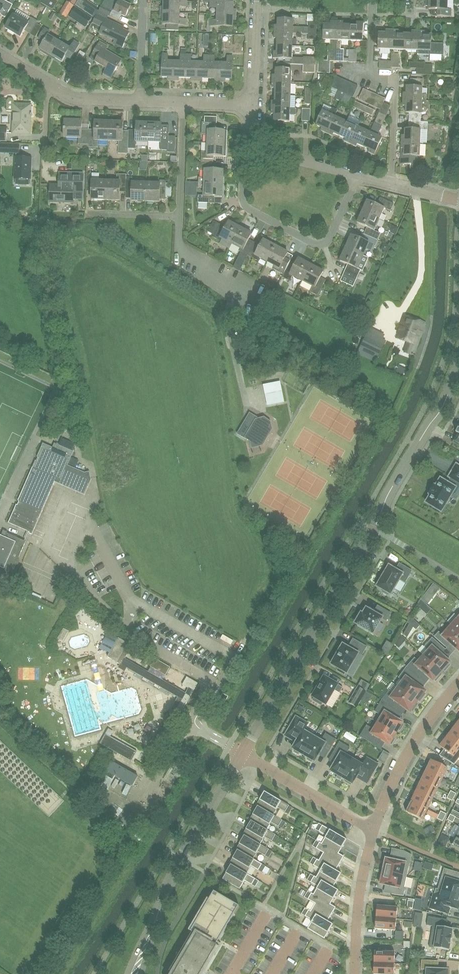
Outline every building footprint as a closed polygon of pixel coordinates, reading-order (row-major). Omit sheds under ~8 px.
[(12,6),(14,2),(15,0),(11,0),(8,4),(6,2),(2,0),(1,0),(0,0),(0,16),(5,19),(12,6)] [(59,14),(66,18),(73,7),(73,6),(76,0),(70,0),(68,2),(67,1),(59,14)] [(131,7),(117,0),(110,0),(109,3),(106,9),(101,7),(99,11),(99,12),(108,16),(110,17),(112,11),(126,18),(131,7)] [(448,0),(426,0),(426,6),(429,6),(429,10),(433,10),(433,16),(451,17),(451,10),(447,9),(448,0)] [(94,17),(97,10),(99,8),(88,1),(83,9),(88,13),(94,17)] [(187,7),(187,2),(164,1),(164,8),(161,7),(161,13),(180,13),(180,7),(187,7)] [(233,10),(234,4),(211,3),(211,8),(218,8),(218,15),(236,15),(236,10),(233,10)] [(99,12),(99,11),(97,10),(94,17),(96,18),(93,24),(102,28),(100,33),(115,40),(113,44),(122,48),(129,33),(120,29),(120,27),(106,21),(108,16),(99,12)] [(179,20),(180,13),(161,13),(161,18),(163,18),(163,25),(166,25),(166,30),(179,31),(179,25),(186,25),(186,20),(179,20)] [(236,15),(218,15),(217,21),(210,21),(210,26),(233,27),(233,21),(236,21),(236,15)] [(37,24),(38,22),(38,21),(31,17),(27,24),(13,16),(5,29),(20,38),(24,31),(30,34),(37,24)] [(308,34),(316,34),(317,22),(309,22),(309,28),(293,27),(293,20),(277,19),(277,27),(274,26),(274,33),(293,33),(308,34)] [(323,40),(330,41),(336,41),(337,22),(331,22),(331,24),(324,24),(323,40)] [(336,50),(336,62),(343,62),(344,50),(341,50),(341,41),(350,41),(350,25),(343,25),(344,22),(337,22),(336,41),(336,50)] [(350,25),(350,41),(363,42),(363,23),(357,23),(357,26),(350,25)] [(37,24),(30,34),(35,38),(42,27),(37,24)] [(51,56),(59,42),(48,36),(50,33),(45,29),(39,40),(44,43),(40,49),(40,50),(40,51),(40,52),(45,55),(47,55),(47,54),(51,56)] [(378,49),(391,49),(392,31),(386,31),(386,33),(379,33),(378,49)] [(392,31),(391,49),(405,50),(405,34),(398,34),(398,31),(392,31)] [(405,50),(418,50),(418,32),(412,31),(412,34),(405,34),(405,50)] [(425,32),(418,32),(418,50),(431,51),(431,53),(442,53),(442,45),(444,45),(444,44),(431,43),(431,35),(424,35),(425,32)] [(292,46),(293,33),(274,33),(274,39),(277,39),(276,46),(292,46)] [(70,49),(59,42),(51,56),(62,63),(66,56),(71,59),(80,45),(74,42),(70,49)] [(122,60),(105,51),(107,47),(99,43),(92,55),(98,58),(95,63),(107,69),(104,74),(111,78),(117,68),(122,60)] [(292,65),(292,46),(276,46),(276,52),(273,52),(273,59),(277,59),(277,64),(292,65)] [(174,62),(174,80),(179,81),(179,78),(185,78),(186,56),(186,49),(181,49),(181,55),(181,62),(174,62)] [(357,63),(357,51),(349,50),(349,63),(357,63)] [(72,64),(77,68),(83,57),(78,54),(72,64)] [(168,80),(174,80),(174,62),(168,62),(168,55),(163,55),(162,78),(169,78),(168,80)] [(192,81),(197,81),(197,63),(191,63),(191,56),(186,56),(185,78),(192,79),(192,81)] [(209,79),(209,56),(204,56),(204,63),(197,63),(197,81),(202,81),(202,79),(209,79)] [(220,82),(221,64),(214,63),(215,56),(209,56),(209,79),(215,79),(215,82),(220,82)] [(227,64),(221,64),(220,82),(225,82),(225,80),(232,80),(233,57),(227,57),(227,64)] [(303,65),(315,65),(315,57),(303,57),(303,65)] [(391,68),(391,62),(379,61),(379,69),(391,69),(391,68)] [(425,63),(417,63),(417,69),(417,75),(432,75),(432,65),(425,65),(425,63)] [(315,73),(315,65),(303,65),(303,73),(315,73)] [(272,76),(272,82),(291,83),(292,69),(276,69),(275,76),(272,76)] [(337,90),(341,79),(336,77),(331,88),(337,90)] [(341,79),(337,90),(342,93),(347,82),(341,79)] [(403,94),(403,100),(426,101),(426,95),(422,94),(423,87),(422,87),(422,80),(411,79),(410,87),(406,87),(406,94),(403,94)] [(275,95),(291,96),(291,83),(272,82),(272,88),(275,89),(275,95)] [(347,82),(342,93),(347,95),(352,84),(347,82)] [(352,84),(347,95),(353,98),(358,87),(352,84)] [(364,102),(369,92),(363,89),(358,100),(364,102)] [(369,105),(374,94),(369,92),(364,102),(369,105)] [(341,102),(344,96),(336,93),(334,99),(341,102)] [(375,107),(380,96),(374,94),(369,105),(375,107)] [(290,109),(291,96),(275,95),(274,102),(271,102),(271,108),(296,109),(290,109)] [(351,99),(344,96),(341,102),(348,105),(351,99)] [(380,96),(375,107),(380,110),(385,99),(380,96)] [(31,105),(14,105),(14,101),(12,99),(9,98),(7,100),(6,111),(13,112),(12,134),(30,134),(31,105)] [(426,101),(403,100),(403,106),(406,106),(405,113),(409,113),(409,121),(421,122),(421,114),(421,113),(426,112),(428,109),(428,104),(426,101)] [(358,109),(365,112),(367,107),(360,104),(355,102),(353,107),(358,109)] [(367,107),(365,112),(372,116),(375,110),(367,107)] [(296,109),(271,108),(271,114),(274,114),(274,121),(290,122),(290,115),(296,115),(296,109)] [(327,134),(335,116),(338,110),(333,108),(331,109),(329,114),(323,111),(316,125),(322,128),(321,131),(327,134)] [(302,121),(310,121),(310,110),(302,109),(302,121)] [(382,127),(387,115),(379,112),(374,123),(382,127)] [(335,116),(327,134),(332,136),(334,133),(340,136),(347,122),(335,116)] [(208,135),(207,143),(226,144),(226,142),(224,142),(225,131),(215,130),(215,123),(217,123),(217,117),(204,117),(204,123),(203,123),(202,135),(208,135)] [(358,127),(359,124),(360,122),(348,117),(347,122),(340,136),(346,139),(345,142),(351,144),(358,127)] [(88,145),(88,134),(89,131),(81,130),(81,121),(65,121),(64,138),(78,138),(78,144),(88,145)] [(402,142),(420,143),(421,130),(427,131),(428,122),(421,122),(409,121),(409,129),(405,129),(405,136),(402,136),(402,142)] [(88,134),(88,145),(88,147),(98,148),(98,141),(108,141),(109,122),(95,122),(95,134),(88,134)] [(109,122),(108,141),(119,141),(118,148),(118,153),(128,154),(128,149),(129,135),(122,135),(123,122),(109,122)] [(136,142),(148,142),(149,123),(136,123),(136,134),(129,133),(129,135),(128,149),(136,149),(136,142)] [(161,124),(149,123),(148,142),(160,143),(160,150),(168,150),(167,152),(175,152),(176,136),(169,136),(169,135),(161,134),(161,124)] [(364,147),(370,132),(364,130),(365,127),(359,124),(358,127),(351,144),(356,147),(357,144),(364,147)] [(382,138),(370,132),(364,147),(369,150),(368,152),(374,155),(382,138)] [(420,156),(420,143),(402,142),(401,164),(419,164),(419,156),(420,156)] [(201,151),(201,163),(213,164),(214,156),(224,157),(224,145),(226,145),(226,144),(207,143),(207,152),(201,151)] [(4,150),(4,153),(19,154),(19,146),(0,145),(0,150),(4,150)] [(30,180),(31,159),(16,158),(15,179),(30,180)] [(199,178),(198,183),(223,184),(223,171),(216,170),(216,164),(213,164),(201,163),(199,163),(199,171),(205,172),(204,179),(199,178)] [(83,173),(68,172),(68,177),(67,185),(50,185),(50,203),(73,203),(73,199),(82,200),(83,173)] [(106,200),(106,181),(99,181),(99,174),(95,174),(86,174),(86,187),(92,187),(91,200),(106,200)] [(106,181),(106,200),(119,200),(119,188),(126,188),(126,180),(126,175),(117,174),(117,182),(106,181)] [(131,201),(145,201),(146,183),(132,183),(132,180),(126,180),(126,188),(125,195),(132,195),(131,201)] [(160,184),(146,183),(145,201),(159,202),(159,196),(166,196),(166,181),(160,181),(160,184)] [(222,197),(223,184),(198,183),(198,188),(204,189),(204,196),(198,196),(197,203),(214,204),(214,197),(222,197)] [(367,201),(362,212),(379,219),(384,208),(391,211),(394,204),(380,198),(377,205),(367,201)] [(375,230),(379,219),(362,212),(357,223),(367,228),(364,234),(365,235),(378,240),(381,233),(375,230)] [(232,244),(240,228),(229,222),(226,228),(219,224),(214,222),(209,232),(214,234),(212,237),(221,242),(223,239),(232,244)] [(243,266),(248,256),(255,243),(249,240),(252,234),(240,228),(232,244),(241,248),(239,251),(242,252),(236,263),(243,266)] [(378,240),(365,235),(363,240),(352,235),(346,248),(363,256),(366,249),(369,250),(371,249),(373,245),(375,246),(378,240)] [(255,243),(248,256),(259,261),(257,264),(264,268),(268,262),(276,246),(263,240),(261,244),(256,241),(255,243)] [(290,262),(291,260),(286,257),(288,253),(276,246),(268,262),(275,265),(273,269),(284,275),(290,262)] [(362,270),(368,258),(363,256),(346,248),(340,261),(348,264),(343,275),(356,281),(361,270),(362,270)] [(303,281),(311,265),(298,259),(295,264),(290,262),(284,275),(282,277),(283,278),(290,281),(293,276),(303,281)] [(311,265),(303,281),(312,286),(310,291),(318,296),(326,280),(320,277),(323,272),(311,265)] [(413,356),(425,322),(405,315),(396,338),(408,342),(405,353),(413,356)] [(357,353),(376,362),(386,343),(382,340),(384,336),(383,335),(383,334),(370,328),(357,353)] [(263,385),(267,406),(284,402),(280,382),(263,385)] [(254,392),(255,409),(264,408),(263,391),(254,392)] [(267,428),(265,420),(259,421),(256,420),(257,417),(250,413),(237,434),(245,438),(245,437),(250,440),(251,443),(259,441),(267,428)] [(32,535),(55,482),(85,495),(91,480),(89,472),(85,473),(68,465),(73,452),(72,451),(75,444),(62,438),(59,445),(55,443),(53,448),(43,443),(37,457),(38,457),(37,461),(36,461),(18,501),(19,501),(18,505),(16,505),(8,523),(29,532),(29,533),(32,535)] [(456,464),(449,477),(450,478),(447,483),(441,479),(436,486),(435,486),(430,494),(431,495),(426,503),(441,512),(456,488),(455,488),(458,483),(458,466),(456,464)] [(7,533),(5,537),(2,536),(0,537),(0,583),(1,581),(9,585),(13,574),(13,572),(26,541),(7,533)] [(389,566),(389,565),(388,566),(384,573),(381,578),(377,586),(376,586),(377,587),(390,594),(399,579),(405,582),(412,571),(399,564),(396,570),(389,566)] [(366,608),(363,614),(359,612),(355,620),(356,621),(355,623),(373,634),(382,618),(386,621),(390,613),(378,606),(374,612),(366,608)] [(420,625),(410,616),(407,622),(409,624),(403,634),(408,638),(416,630),(420,625)] [(451,626),(443,636),(438,632),(434,637),(448,649),(452,644),(458,651),(458,633),(451,626)] [(73,652),(95,649),(94,637),(87,637),(86,633),(71,635),(73,652)] [(423,656),(442,671),(443,670),(444,671),(450,665),(449,663),(450,662),(441,654),(445,649),(432,637),(424,646),(428,650),(423,656)] [(120,664),(125,658),(127,653),(134,657),(138,649),(118,638),(107,657),(120,664)] [(348,647),(343,645),(344,645),(342,644),(342,645),(332,663),(331,663),(331,664),(332,665),(338,668),(337,670),(344,674),(345,672),(346,672),(346,673),(347,673),(347,672),(358,654),(361,656),(367,646),(353,639),(348,647)] [(442,671),(423,656),(419,661),(414,657),(406,667),(416,676),(421,671),(433,681),(434,680),(436,681),(442,674),(440,673),(442,671)] [(165,675),(170,667),(155,659),(151,667),(165,675)] [(398,687),(417,701),(419,699),(420,701),(425,694),(424,692),(425,691),(412,682),(416,676),(406,667),(398,677),(403,681),(398,687)] [(196,683),(185,676),(181,684),(187,688),(188,688),(192,690),(196,683)] [(342,687),(324,676),(312,696),(315,698),(313,700),(322,704),(323,702),(326,704),(334,690),(339,693),(342,687)] [(366,692),(358,687),(348,702),(357,707),(366,692)] [(417,701),(398,687),(393,693),(389,690),(381,700),(393,708),(397,702),(409,712),(411,710),(412,711),(418,704),(416,703),(417,701)] [(188,688),(187,688),(181,699),(186,701),(192,690),(188,688)] [(228,697),(222,694),(216,705),(222,708),(228,697)] [(375,721),(396,733),(398,729),(400,730),(403,724),(402,723),(402,722),(389,714),(393,708),(381,700),(374,711),(379,714),(375,721)] [(303,755),(316,734),(305,728),(308,723),(295,716),(287,730),(299,737),(292,748),(294,749),(294,751),(298,754),(300,753),(303,755)] [(396,733),(375,721),(371,727),(366,725),(359,736),(371,743),(375,736),(389,744),(390,743),(391,744),(395,738),(393,737),(396,733)] [(453,728),(446,737),(458,747),(458,732),(453,728)] [(322,738),(316,734),(303,755),(307,757),(307,759),(311,762),(313,761),(315,761),(322,748),(329,751),(336,739),(325,733),(322,738)] [(137,751),(112,738),(106,734),(100,743),(107,747),(131,761),(137,751)] [(446,737),(439,746),(448,752),(443,758),(454,765),(458,758),(458,747),(446,737)] [(341,777),(354,756),(347,752),(350,747),(339,741),(332,753),(338,756),(330,770),(331,771),(330,773),(336,776),(337,774),(341,777)] [(365,762),(354,756),(341,777),(346,779),(344,781),(350,785),(351,783),(352,784),(359,773),(370,780),(379,764),(368,758),(365,762)] [(431,760),(426,770),(442,778),(447,768),(431,760)] [(132,786),(138,777),(111,761),(106,771),(109,773),(100,787),(107,791),(115,776),(132,786)] [(426,770),(421,781),(437,788),(442,778),(426,770)] [(432,799),(437,788),(421,781),(416,791),(432,799)] [(416,791),(411,801),(427,809),(432,799),(416,791)] [(273,815),(277,807),(289,814),(292,808),(264,792),(256,805),(273,815)] [(422,820),(427,809),(411,801),(406,812),(422,820)] [(266,830),(271,822),(282,828),(285,822),(273,815),(256,805),(256,806),(257,807),(249,820),(266,830)] [(453,822),(455,817),(450,814),(449,815),(447,820),(453,822)] [(264,836),(275,843),(279,837),(266,830),(249,820),(250,821),(242,835),(259,845),(260,844),(264,836)] [(319,823),(315,829),(326,835),(321,843),(339,853),(347,839),(319,823)] [(451,844),(458,848),(458,830),(451,844)] [(139,841),(142,837),(137,832),(134,836),(139,841)] [(269,858),(272,852),(260,844),(259,845),(242,835),(244,836),(236,850),(253,859),(258,851),(269,858)] [(449,840),(441,837),(437,845),(445,848),(449,840)] [(312,846),(323,852),(319,860),(313,857),(312,857),(341,874),(341,873),(336,870),(344,856),(339,853),(321,843),(315,840),(312,846)] [(383,871),(407,876),(409,864),(411,854),(403,850),(398,849),(396,860),(386,858),(385,860),(383,859),(382,866),(384,867),(383,871)] [(236,850),(237,851),(229,864),(246,874),(246,873),(251,865),(262,872),(265,866),(253,859),(236,850)] [(320,869),(316,877),(310,873),(310,874),(338,891),(339,890),(333,887),(341,874),(312,857),(309,863),(320,869)] [(238,888),(244,879),(255,886),(259,880),(246,873),(246,874),(229,864),(230,865),(222,879),(238,888)] [(264,872),(273,876),(276,869),(267,865),(264,872)] [(458,872),(444,868),(438,889),(458,896),(458,882),(455,881),(458,872)] [(392,893),(403,896),(405,888),(404,888),(407,876),(383,871),(382,875),(380,875),(379,882),(381,882),(380,884),(393,886),(392,893)] [(313,894),(307,890),(307,891),(335,908),(336,907),(330,904),(338,891),(310,874),(306,880),(317,886),(313,894)] [(438,889),(436,888),(430,908),(446,912),(448,906),(458,909),(458,907),(458,896),(438,889)] [(303,897),(315,904),(310,911),(305,908),(304,908),(333,925),(333,924),(328,921),(335,908),(307,891),(303,897)] [(217,947),(213,944),(231,913),(234,915),(239,906),(214,892),(191,932),(195,934),(172,973),(174,973),(201,973),(217,947)] [(396,919),(397,908),(377,906),(376,917),(396,919)] [(333,925),(304,908),(301,914),(312,920),(307,929),(324,939),(333,925)] [(429,947),(449,950),(450,943),(451,943),(452,936),(451,936),(452,928),(443,927),(444,919),(428,916),(427,925),(433,926),(429,947)] [(395,930),(396,919),(376,917),(375,929),(395,930)] [(375,952),(374,963),(394,964),(395,952),(375,952)] [(450,970),(438,970),(438,969),(436,966),(435,966),(435,961),(421,960),(421,970),(427,970),(427,973),(450,973),(450,970)] [(374,963),(374,973),(394,973),(394,964),(374,963)]
